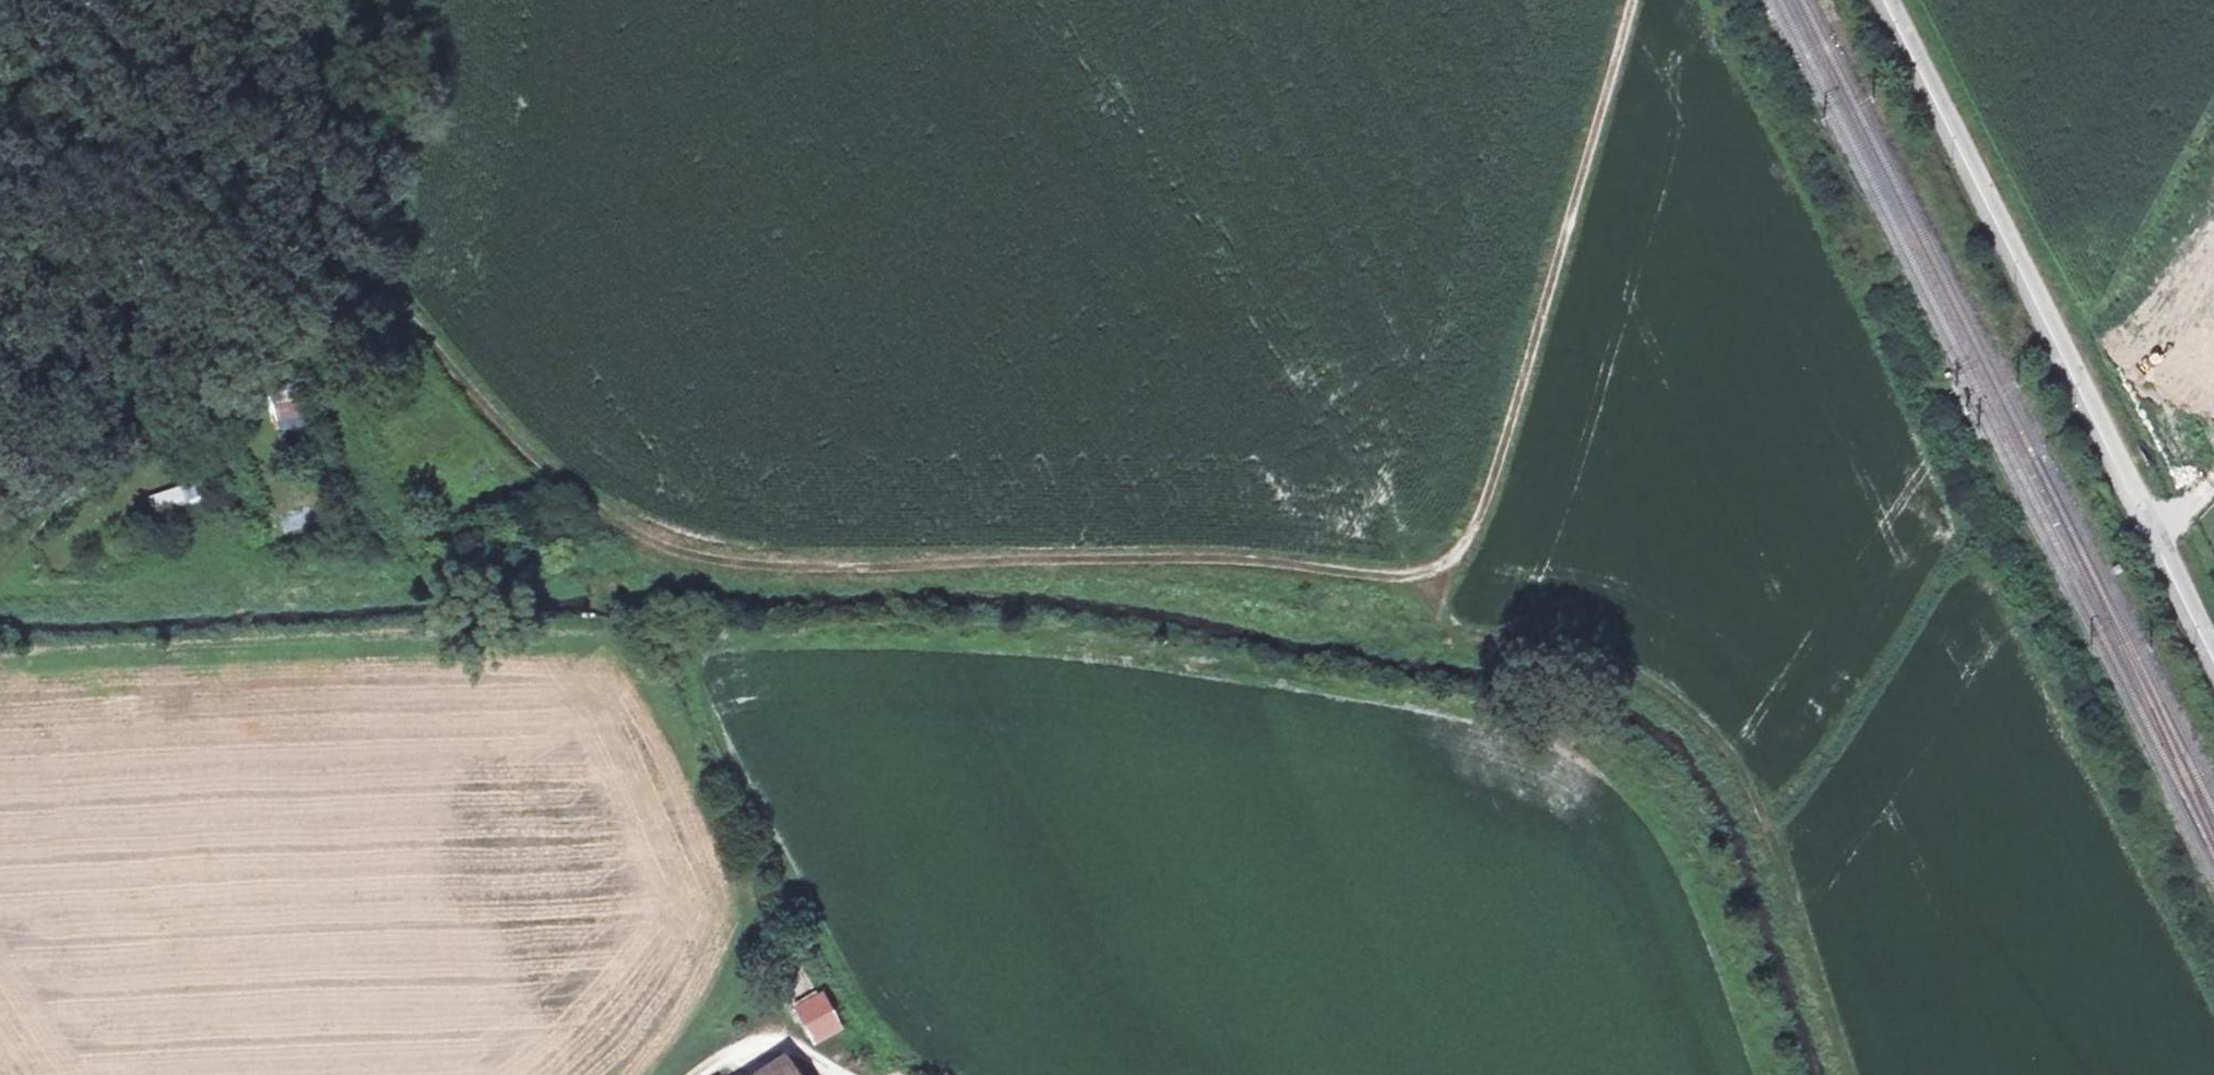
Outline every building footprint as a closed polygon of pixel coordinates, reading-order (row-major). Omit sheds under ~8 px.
[(298,389),(275,391),(278,429),(301,427),(298,389)] [(153,515),(206,501),(201,480),(147,493),(153,515)] [(820,989),(796,1005),(815,1035),(838,1019),(820,989)] [(780,1055),(751,1074),(794,1074),(780,1055)]
